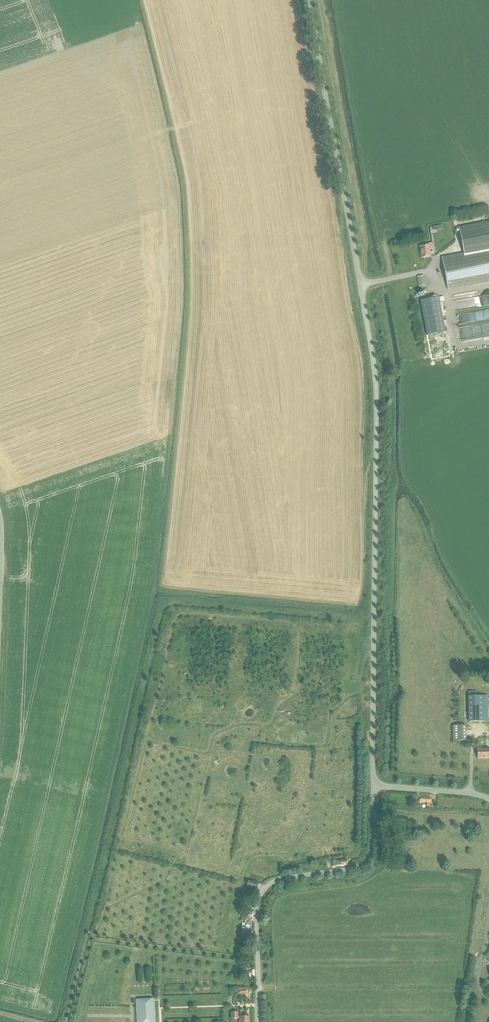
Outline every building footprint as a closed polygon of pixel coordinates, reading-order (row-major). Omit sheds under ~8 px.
[(459,228),(464,253),(488,249),(488,222),(459,228)] [(421,252),(422,258),(430,257),(429,245),(419,246),(420,253),(421,252)] [(442,258),(448,290),(488,282),(488,249),(464,253),(442,258)] [(439,298),(439,297),(420,300),(427,335),(445,332),(440,302),(439,299),(439,298)] [(476,691),(468,691),(468,722),(487,721),(487,695),(476,696),(476,691)] [(465,725),(452,726),(452,740),(465,740),(465,725)] [(488,738),(488,748),(477,748),(477,758),(488,758),(488,751),(488,738)] [(427,802),(426,805),(430,806),(430,802),(431,797),(420,796),(420,800),(418,800),(418,801),(427,802)] [(242,923),(241,936),(246,936),(246,933),(252,933),(252,928),(251,928),(252,909),(246,909),(245,920),(245,923),(242,923)] [(137,1021),(155,1021),(154,998),(136,999),(137,1021)] [(249,1016),(238,1016),(238,1012),(231,1012),(231,1019),(240,1018),(240,1020),(239,1020),(239,1021),(249,1021),(249,1016)]
